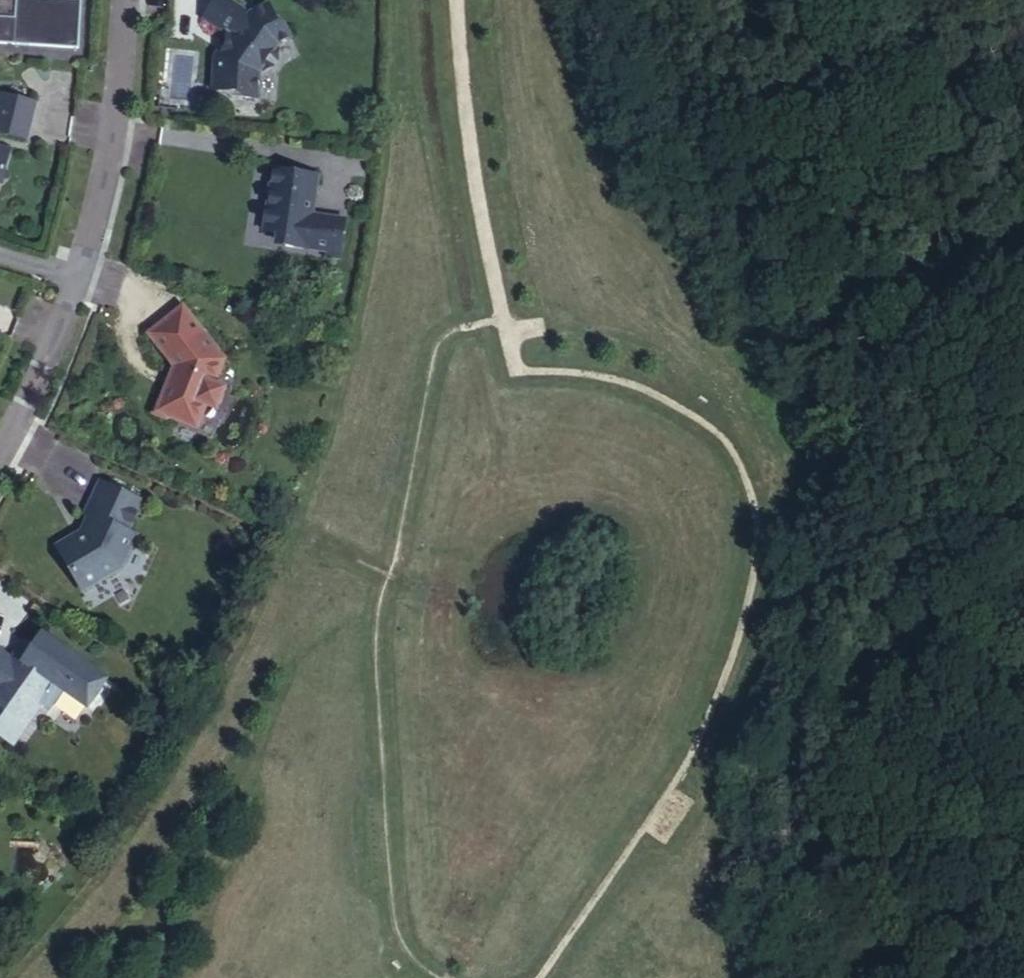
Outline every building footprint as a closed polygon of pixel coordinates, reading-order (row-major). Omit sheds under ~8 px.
[(16,20),(17,0),(0,0),(0,18),(16,20)] [(268,3),(249,12),(233,0),(216,0),(204,16),(226,33),(218,49),(207,60),(207,67),(203,67),(203,91),(212,91),(223,97),(230,93),(237,98),(258,99),(260,74),(277,65),(273,40),(292,39),(286,26),(277,21),(268,3)] [(0,128),(32,133),(38,96),(5,91),(1,117),(0,116),(0,130),(0,128)] [(12,179),(18,146),(0,143),(0,177),(12,179)] [(345,219),(313,215),(318,176),(273,170),(271,186),(269,186),(263,231),(287,235),(285,246),(327,252),(340,254),(345,219)] [(159,355),(164,353),(176,366),(173,374),(165,393),(164,392),(160,402),(156,405),(150,419),(164,424),(169,423),(175,425),(177,419),(197,427),(204,409),(215,414),(223,393),(213,389),(222,364),(188,316),(149,336),(159,355)] [(136,513),(141,502),(100,482),(84,514),(92,517),(84,535),(77,538),(75,535),(57,545),(82,590),(121,568),(136,536),(127,532),(136,513)] [(143,516),(148,505),(141,502),(136,513),(143,516)] [(25,726),(42,701),(50,706),(62,689),(86,707),(92,698),(95,700),(102,689),(100,688),(106,679),(40,633),(14,667),(0,659),(0,709),(25,726)]
